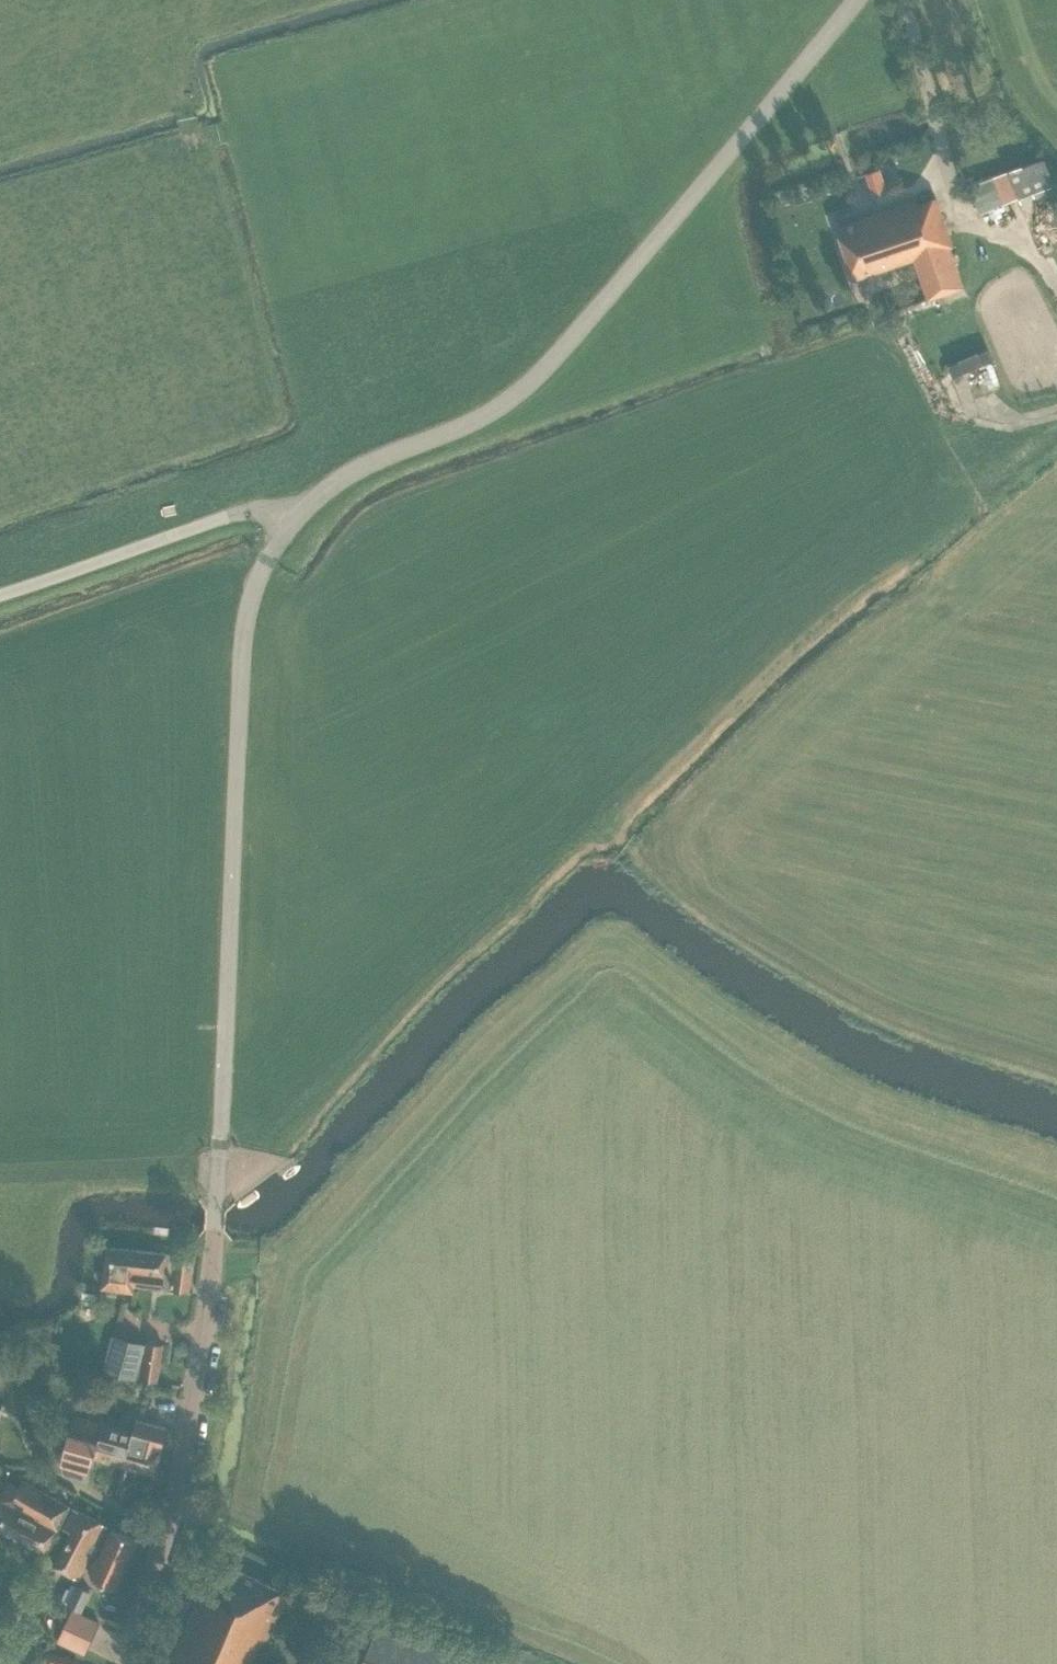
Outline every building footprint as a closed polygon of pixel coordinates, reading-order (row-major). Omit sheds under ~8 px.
[(867,160),(873,183),(882,180),(876,158),(867,160)] [(969,186),(981,214),(1019,199),(1021,203),(1035,198),(1033,193),(1054,186),(1052,180),(1053,180),(1044,158),(1007,171),(969,186)] [(871,187),(875,200),(888,196),(884,183),(871,187)] [(855,278),(914,258),(928,298),(964,286),(950,245),(953,244),(936,196),(916,203),(915,199),(837,226),(855,278)] [(988,348),(948,365),(948,366),(950,371),(953,377),(993,360),(988,348)] [(135,1284),(189,1290),(194,1255),(108,1246),(105,1271),(94,1270),(92,1285),(113,1288),(112,1296),(133,1299),(135,1284)] [(104,1368),(136,1377),(145,1343),(113,1335),(104,1368)] [(158,1380),(163,1343),(146,1340),(141,1378),(158,1380)] [(94,1456),(124,1465),(133,1431),(73,1416),(69,1430),(65,1429),(61,1465),(65,1472),(87,1483),(94,1456)] [(168,1427),(136,1419),(133,1431),(124,1465),(155,1473),(168,1427)] [(20,1484),(9,1481),(0,1499),(1,1499),(56,1529),(57,1529),(69,1505),(23,1479),(20,1484)] [(133,1485),(120,1481),(116,1494),(129,1498),(133,1485)] [(56,1529),(1,1499),(0,1503),(0,1530),(4,1532),(5,1531),(46,1551),(56,1529)] [(72,1532),(55,1566),(79,1579),(93,1551),(96,1552),(99,1546),(96,1544),(106,1525),(74,1507),(63,1527),(72,1532)] [(91,1576),(114,1587),(136,1539),(113,1528),(91,1576)] [(276,1617),(288,1591),(282,1588),(220,1561),(208,1588),(203,1586),(196,1602),(170,1663),(255,1663),(276,1617)] [(30,1588),(14,1581),(2,1612),(18,1618),(30,1588)] [(82,1608),(91,1590),(78,1584),(69,1602),(82,1608)] [(85,1652),(99,1621),(72,1608),(58,1639),(85,1652)] [(384,1613),(362,1663),(490,1663),(492,1659),(384,1613)] [(46,1649),(42,1663),(76,1663),(78,1658),(46,1649)]
